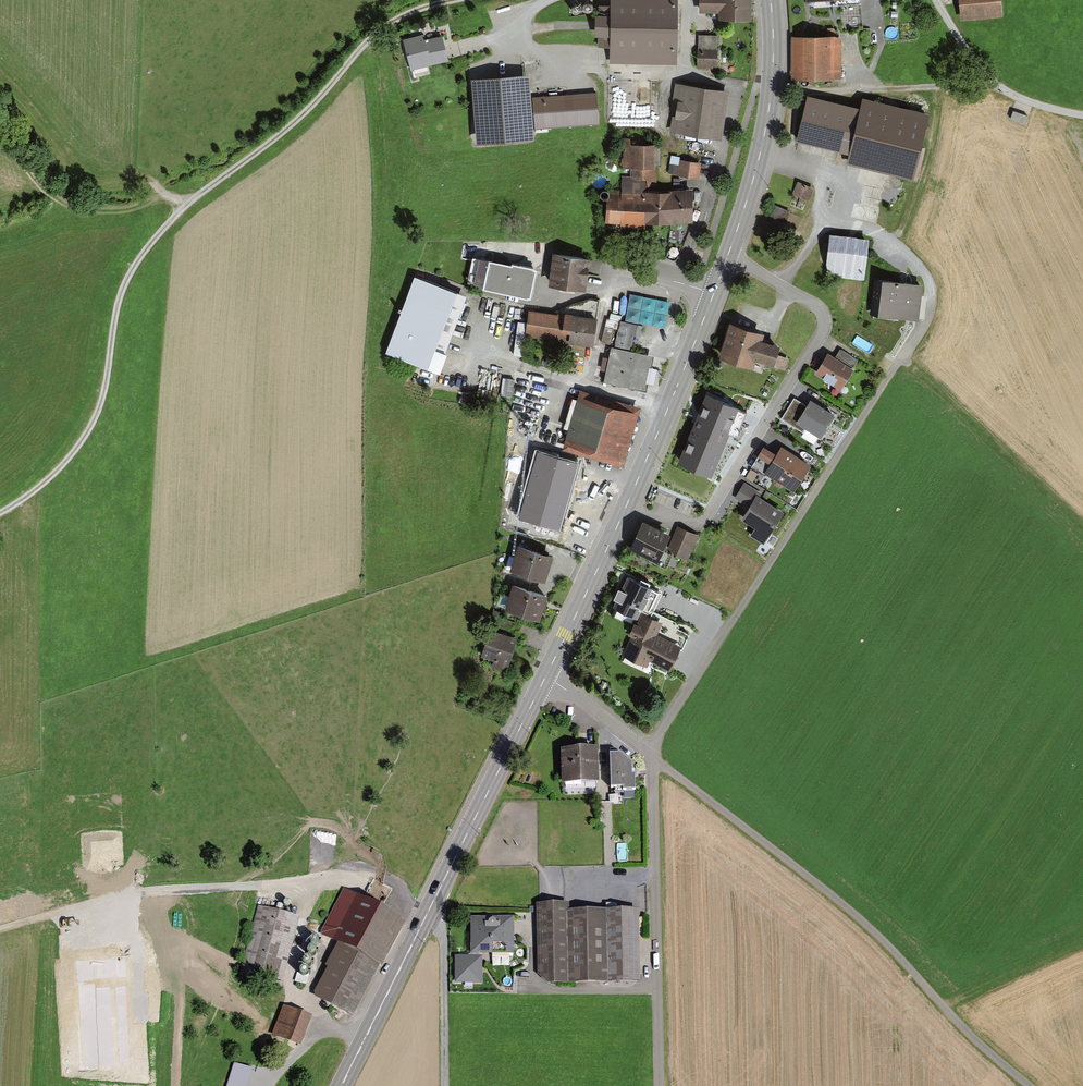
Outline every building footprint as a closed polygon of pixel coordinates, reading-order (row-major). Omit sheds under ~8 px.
[(610,15),(596,15),(596,37),(599,37),(598,48),(610,48),(610,64),(677,65),(678,0),(610,0),(610,15)] [(720,21),(752,21),(751,0),(699,0),(699,14),(719,14),(720,21)] [(960,18),(999,14),(998,0),(959,0),(960,18)] [(402,39),(411,71),(450,61),(443,35),(424,40),(423,34),(402,39)] [(720,36),(699,36),(698,70),(719,71),(720,36)] [(840,37),(789,37),(790,81),(841,81),(840,37)] [(531,98),(528,76),(472,80),(478,145),(534,141),(533,130),(531,98)] [(677,84),(671,132),(721,140),(730,93),(677,84)] [(531,98),(533,130),(601,125),(598,93),(531,98)] [(930,115),(863,99),(861,109),(808,97),(797,143),(850,154),(847,165),(913,181),(930,115)] [(1017,102),(1012,117),(1027,122),(1032,107),(1017,102)] [(658,179),(655,144),(632,145),(632,138),(619,139),(620,147),(624,147),(623,169),(633,168),(633,176),(633,180),(643,180),(658,179)] [(680,158),(673,157),(670,173),(677,175),(680,158)] [(678,176),(699,180),(702,164),(681,160),(678,176)] [(645,224),(693,223),(693,191),(643,192),(643,180),(633,180),(633,176),(622,176),(621,192),(609,192),(605,225),(621,224),(621,230),(645,230),(645,224)] [(799,181),(792,195),(805,201),(811,187),(799,181)] [(797,215),(776,205),(768,221),(790,231),(797,215)] [(869,239),(831,235),(830,244),(822,243),(820,262),(826,263),(825,277),(865,281),(869,239)] [(591,259),(552,253),(548,287),(587,291),(591,259)] [(536,270),(490,260),(490,262),(474,258),(468,283),(484,287),(483,290),(530,299),(536,270)] [(589,273),(598,275),(600,264),(591,263),(589,273)] [(414,277),(387,353),(439,372),(446,355),(467,298),(414,277)] [(922,286),(875,280),(871,316),(918,322),(922,286)] [(589,299),(554,313),(595,317),(597,299),(589,299)] [(527,323),(526,336),(528,336),(594,344),(597,317),(595,317),(554,313),(528,311),(527,323)] [(603,380),(645,392),(652,356),(632,351),(638,326),(621,321),(614,348),(611,347),(603,380)] [(526,336),(527,323),(518,322),(514,355),(526,357),(528,336),(526,336)] [(731,324),(720,358),(754,369),(757,362),(786,371),(790,358),(777,354),(779,347),(763,341),(765,335),(731,324)] [(835,357),(828,352),(814,375),(842,391),(855,370),(853,368),(858,360),(840,349),(835,357)] [(536,385),(520,381),(516,396),(532,400),(536,385)] [(639,410),(580,392),(562,450),(622,468),(639,410)] [(708,395),(678,463),(711,477),(730,435),(739,439),(743,429),(740,428),(747,413),(708,395)] [(836,415),(811,400),(807,406),(795,398),(780,420),(804,435),(807,430),(821,439),(836,415)] [(513,448),(527,453),(532,436),(518,432),(513,448)] [(810,466),(781,446),(776,453),(764,445),(752,466),(794,492),(810,466)] [(538,455),(519,520),(558,531),(577,466),(538,455)] [(767,539),(784,512),(761,497),(763,493),(745,482),(734,500),(748,509),(742,519),(755,527),(753,531),(767,539)] [(643,520),(630,547),(667,567),(673,555),(666,552),(668,548),(664,547),(670,534),(643,520)] [(699,536),(677,527),(668,548),(666,552),(673,555),(688,561),(699,536)] [(519,545),(510,569),(545,581),(553,556),(519,545)] [(662,594),(628,577),(623,590),(619,588),(614,599),(618,601),(614,608),(627,614),(638,619),(641,612),(645,614),(640,625),(635,623),(629,635),(634,638),(624,658),(646,668),(649,661),(670,671),(681,649),(682,650),(689,635),(679,630),(676,623),(654,612),(662,594)] [(549,597),(513,585),(505,609),(541,621),(549,597)] [(495,617),(491,630),(518,640),(523,626),(495,617)] [(518,640),(491,630),(482,657),(493,661),(490,667),(506,673),(518,640)] [(598,750),(560,751),(562,785),(599,784),(598,750)] [(620,753),(610,754),(611,788),(622,788),(623,792),(635,791),(633,764),(620,753)] [(381,967),(404,924),(344,891),(321,934),(341,945),(314,995),(351,1015),(378,965),(381,967)] [(548,985),(641,984),(639,910),(570,911),(570,903),(536,904),(538,975),(548,985)] [(238,975),(279,986),(297,919),(257,907),(238,975)] [(515,955),(514,918),(471,917),(470,954),(515,955)] [(483,984),(483,957),(455,956),(455,984),(483,984)] [(311,1017),(282,1006),(271,1034),(300,1046),(311,1017)] [(234,1063),(227,1085),(246,1085),(252,1069),(234,1063)]
